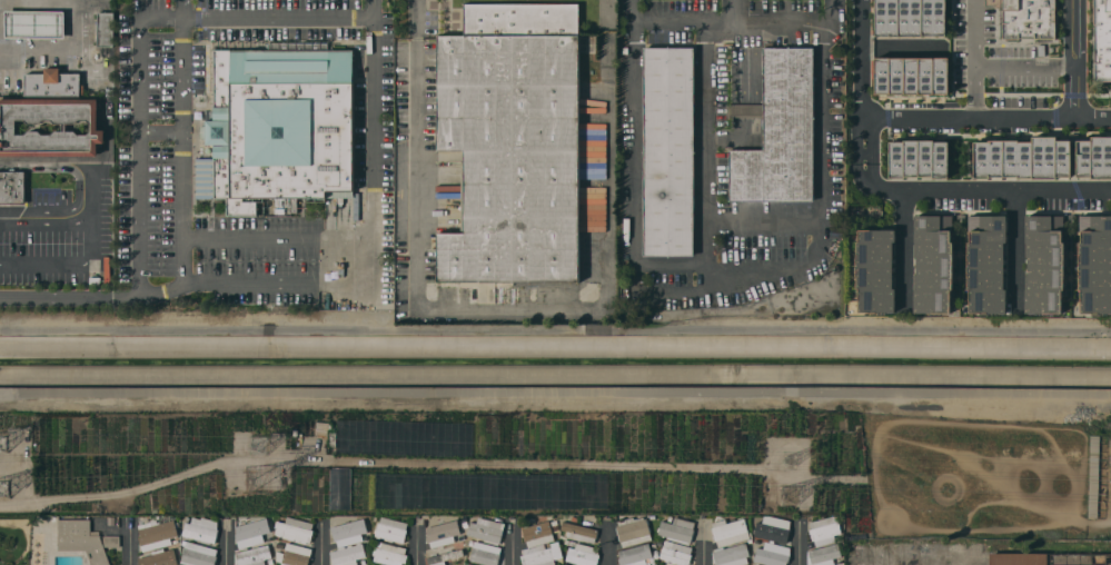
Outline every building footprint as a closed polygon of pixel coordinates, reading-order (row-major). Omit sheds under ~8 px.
[(874,34),(875,0),(945,0),(945,34),(874,34)] [(1002,39),(1002,0),(1055,0),(1055,39),(1002,39)] [(1093,81),(1094,0),(1110,0),(1110,81),(1093,81)] [(578,282),(437,282),(437,232),(462,232),(462,167),(464,167),(464,151),(437,151),(437,36),(464,36),(464,4),(578,3),(578,282)] [(65,11),(65,39),(6,38),(6,10),(65,11)] [(97,12),(106,12),(113,12),(113,47),(106,47),(97,47),(97,12)] [(694,256),(643,256),(643,48),(694,48),(694,256)] [(814,201),(728,201),(728,149),(763,149),(763,48),(813,48),(814,201)] [(353,198),(297,198),(297,214),(290,214),(290,198),(242,198),(242,201),(257,201),(257,216),(226,216),(226,198),(196,198),(196,158),(214,158),(214,145),(206,145),(206,138),(199,138),(199,126),(206,126),(206,120),(214,120),(214,50),(230,50),(353,50),(353,198)] [(875,57),(949,57),(949,93),(875,93),(875,57)] [(23,73),(44,73),(44,68),(59,68),(59,73),(80,73),(80,85),(83,85),(83,95),(80,95),(80,96),(23,96),(23,73)] [(98,156),(0,156),(0,96),(23,96),(80,96),(96,96),(96,99),(98,99),(98,130),(105,130),(105,143),(98,143),(98,156)] [(605,124),(588,125),(588,138),(579,138),(579,194),(585,194),(585,179),(605,179),(605,124)] [(976,177),(976,141),(993,141),(993,139),(1020,139),(1020,141),(1034,141),(1034,136),(1058,136),(1058,140),(1072,140),(1072,176),(1059,176),(1059,178),(1020,177),(1020,176),(992,175),(992,177),(976,177)] [(1091,136),(1110,136),(1110,177),(1091,177),(1091,176),(1077,176),(1077,139),(1091,140),(1091,136)] [(891,141),(905,141),(905,140),(935,140),(935,141),(950,141),(949,179),(934,179),(934,177),(906,177),(906,178),(891,178),(891,141)] [(24,204),(0,204),(0,171),(24,171),(24,204)] [(606,187),(588,187),(586,232),(604,232),(606,187)] [(915,216),(941,216),(941,230),(951,230),(951,241),(953,241),(953,290),(951,290),(951,313),(914,313),(915,216)] [(1006,216),(1006,257),(1004,257),(1004,288),(1006,288),(1006,313),(971,313),(971,290),(968,290),(968,242),(971,242),(971,230),(980,230),(980,216),(1006,216)] [(1025,216),(1053,216),(1053,230),(1062,230),(1062,314),(1025,313),(1025,216)] [(1091,216),(1110,216),(1110,313),(1081,313),(1081,230),(1091,230),(1091,216)] [(859,229),(895,229),(895,311),(859,311),(859,288),(856,288),(856,240),(859,240),(859,229)] [(328,509),(350,509),(350,467),(329,467),(328,509)] [(93,534),(110,534),(110,515),(93,515),(93,534)] [(835,515),(837,522),(839,522),(840,527),(841,533),(834,535),(834,537),(839,536),(840,541),(815,547),(813,541),(812,539),(811,539),(810,536),(812,535),(811,534),(810,534),(809,531),(810,529),(811,529),(809,523),(835,515)] [(257,516),(258,523),(261,522),(261,521),(262,521),(262,518),(265,518),(265,522),(267,521),(270,534),(268,535),(268,536),(271,535),(272,541),(239,548),(238,542),(237,542),(237,541),(236,541),(232,529),(234,528),(236,527),(234,523),(257,516)] [(285,523),(286,516),(313,524),(311,529),(313,531),(309,543),(306,542),(305,543),(300,542),(300,541),(299,541),(299,542),(295,541),(295,539),(294,538),(294,541),(281,537),(281,535),(280,535),(280,537),(276,535),(276,534),(274,534),(276,528),(274,527),(276,521),(285,523)] [(407,523),(406,529),(406,533),(407,533),(405,542),(404,542),(403,543),(401,543),(400,544),(397,544),(398,542),(393,541),(393,543),(387,542),(387,541),(384,539),(384,538),(380,537),(379,538),(376,537),(376,536),(375,536),(375,533),(374,533),(375,529),(376,529),(378,523),(379,523),(380,516),(407,523)] [(672,524),(674,516),(695,523),(693,529),(694,529),(694,531),(695,531),(692,543),(691,543),(688,543),(688,545),(666,539),(667,537),(657,534),(658,532),(656,532),(657,527),(659,528),(661,521),(672,524)] [(217,532),(218,532),(216,543),(215,542),(215,543),(210,543),(209,544),(200,542),(200,539),(197,539),(197,541),(194,539),(194,538),(188,537),(187,538),(183,537),(185,536),(181,536),(181,534),(180,534),(181,531),(182,532),(185,523),(190,524),(191,517),(200,519),(200,517),(217,522),(217,529),(218,529),(217,532)] [(484,542),(484,539),(467,535),(470,522),(476,523),(477,517),(483,518),(504,524),(503,532),(500,543),(499,543),(498,543),(497,545),(484,542)] [(618,525),(617,521),(633,517),(634,519),(643,517),(643,518),(646,518),(652,539),(622,547),(621,542),(619,542),(619,541),(618,542),(615,527),(616,527),(615,526),(618,525)] [(337,548),(335,541),(333,542),(330,535),(331,534),(330,529),(339,526),(365,518),(367,525),(368,524),(370,531),(354,535),(356,543),(337,548)] [(717,564),(716,564),(715,564),(712,553),(712,552),(714,552),(713,549),(718,548),(716,541),(715,541),(711,527),(713,527),(712,523),(725,519),(726,523),(744,518),(748,533),(751,533),(752,538),(723,547),(723,548),(745,543),(750,556),(746,557),(748,563),(741,564),(717,564)] [(767,524),(770,518),(783,522),(781,527),(790,529),(788,531),(791,532),(787,544),(785,543),(784,545),(772,542),(773,539),(764,537),(763,539),(758,538),(760,536),(758,536),(762,523),(767,524)] [(90,532),(99,532),(99,535),(103,547),(110,564),(91,564),(86,551),(58,551),(58,519),(90,519),(90,532)] [(170,538),(171,544),(142,552),(138,537),(140,537),(137,525),(150,522),(151,525),(173,519),(178,536),(170,538)] [(456,521),(457,526),(459,525),(462,534),(446,537),(448,545),(431,549),(429,542),(428,542),(426,534),(427,534),(426,528),(456,521)] [(553,559),(555,564),(522,564),(519,556),(523,555),(520,549),(527,548),(526,541),(525,541),(520,528),(548,521),(554,541),(549,542),(549,543),(558,541),(563,557),(554,559),(554,558),(553,559)] [(597,529),(597,532),(598,533),(597,537),(596,537),(594,544),(566,537),(567,532),(565,531),(564,536),(559,535),(561,529),(562,522),(597,529)] [(103,536),(119,536),(119,547),(103,547),(103,536)] [(216,556),(214,564),(188,564),(180,563),(185,546),(181,545),(182,541),(217,549),(215,556),(216,556)] [(472,541),(468,561),(489,564),(496,564),(500,547),(472,541)] [(403,563),(402,564),(389,564),(373,561),(375,555),(371,555),(374,547),(379,548),(381,542),(406,548),(405,555),(407,555),(405,564),(403,563)] [(692,554),(689,564),(684,564),(677,564),(677,563),(668,561),(668,562),(664,562),(665,559),(659,558),(663,546),(671,548),(673,542),(692,547),(691,554),(692,554)] [(787,563),(787,564),(774,564),(753,559),(754,554),(752,554),(754,546),(764,548),(765,542),(791,548),(788,555),(790,555),(788,563),(787,563)] [(311,549),(307,564),(290,564),(281,563),(286,543),(311,549)] [(599,555),(596,564),(576,564),(565,561),(568,547),(574,548),(576,543),(597,548),(598,555),(599,555)] [(648,558),(651,564),(619,564),(616,553),(623,552),(623,549),(629,547),(629,548),(634,547),(635,548),(637,547),(637,546),(642,545),(642,546),(644,546),(644,544),(649,543),(649,544),(652,544),(652,545),(653,544),(654,549),(653,549),(653,551),(655,557),(648,558)] [(839,564),(834,564),(807,564),(807,551),(839,543),(841,556),(833,558),(833,561),(837,559),(839,564)] [(262,559),(264,564),(238,564),(235,553),(244,551),(242,548),(247,547),(247,549),(258,547),(258,546),(262,545),(268,544),(271,557),(269,558),(269,559),(265,561),(264,559),(262,559)] [(444,561),(445,564),(429,564),(427,564),(425,558),(427,557),(426,552),(453,545),(455,551),(462,548),(464,555),(444,561)] [(355,561),(356,564),(333,564),(330,553),(340,551),(340,548),(346,547),(346,548),(357,546),(360,559),(355,561)] [(172,549),(176,564),(140,564),(138,558),(151,554),(151,552),(163,548),(163,552),(172,549)] [(988,553),(988,564),(1110,564),(1110,553),(988,553)]
